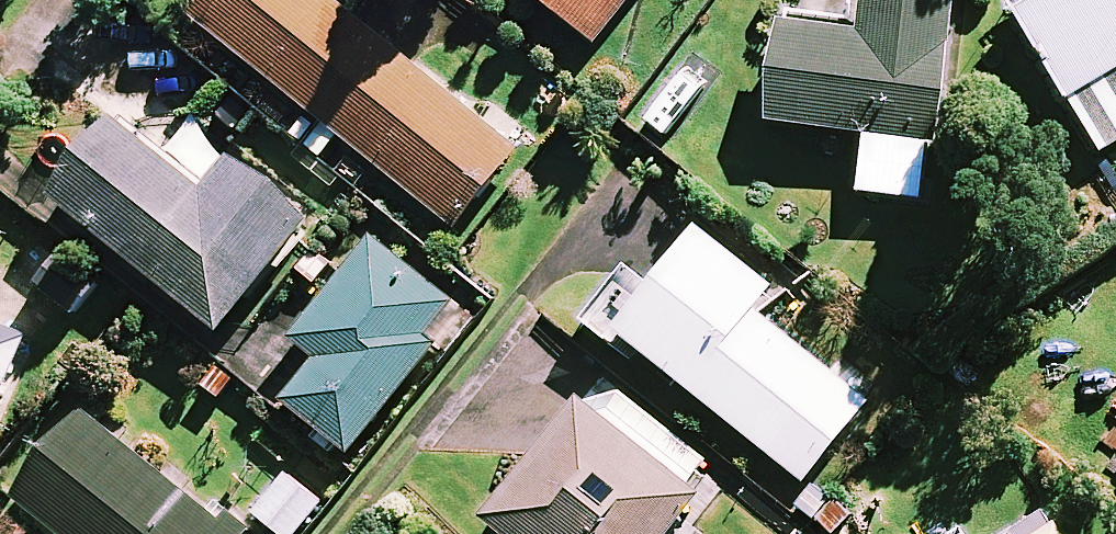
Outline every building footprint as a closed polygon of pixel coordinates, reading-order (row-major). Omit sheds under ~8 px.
[(327,0),(210,0),(195,18),(453,231),(516,155),(327,0)] [(595,47),(633,0),(536,0),(595,47)] [(861,38),(781,29),(770,128),(866,138),(859,196),(922,203),(929,145),(939,146),(955,0),(865,0),(861,38)] [(1009,4),(1102,155),(1115,147),(1115,0),(1015,0),(1009,4)] [(677,133),(698,74),(675,66),(654,125),(677,133)] [(168,159),(126,124),(61,202),(224,337),(317,224),(197,125),(168,159)] [(778,296),(699,234),(648,299),(622,278),(592,316),(770,458),(834,377),(760,318),(778,296)] [(454,304),(378,242),(297,340),(324,362),(288,405),(349,455),(435,349),(424,340),(454,304)] [(0,338),(0,406),(33,362),(0,338)] [(581,406),(487,526),(497,533),(671,533),(699,499),(581,406)] [(87,416),(18,502),(58,533),(235,533),(87,416)] [(291,478),(259,517),(279,533),(303,533),(326,507),(291,478)] [(1048,520),(1027,533),(1058,533),(1048,520)]
